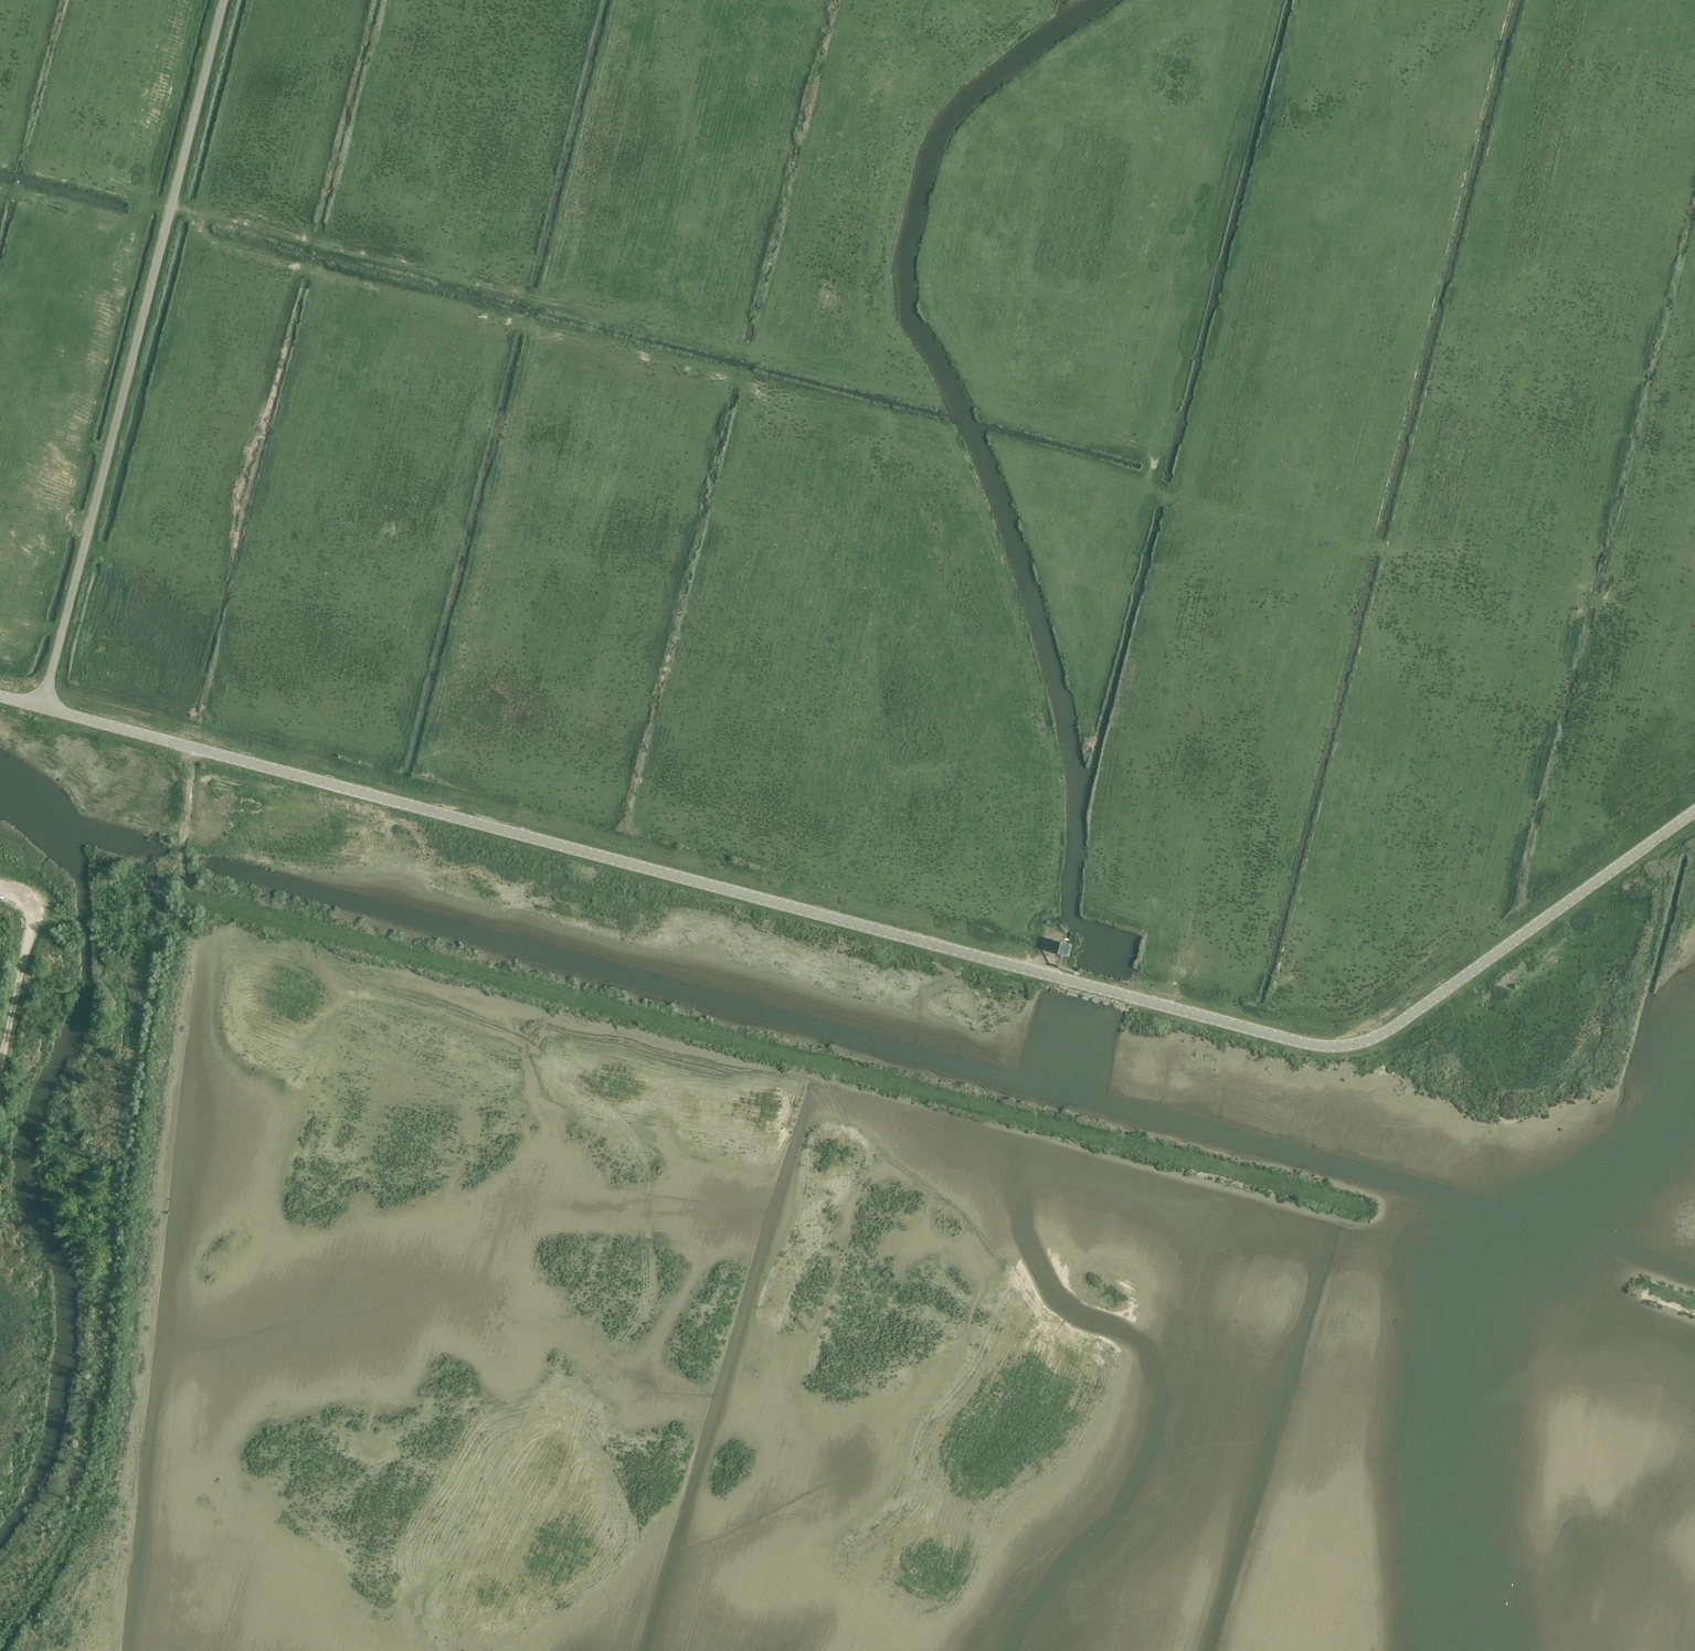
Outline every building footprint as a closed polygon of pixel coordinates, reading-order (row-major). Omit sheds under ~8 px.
[(1069,958),(1072,946),(1060,943),(1057,955),(1062,956),(1069,958)]
